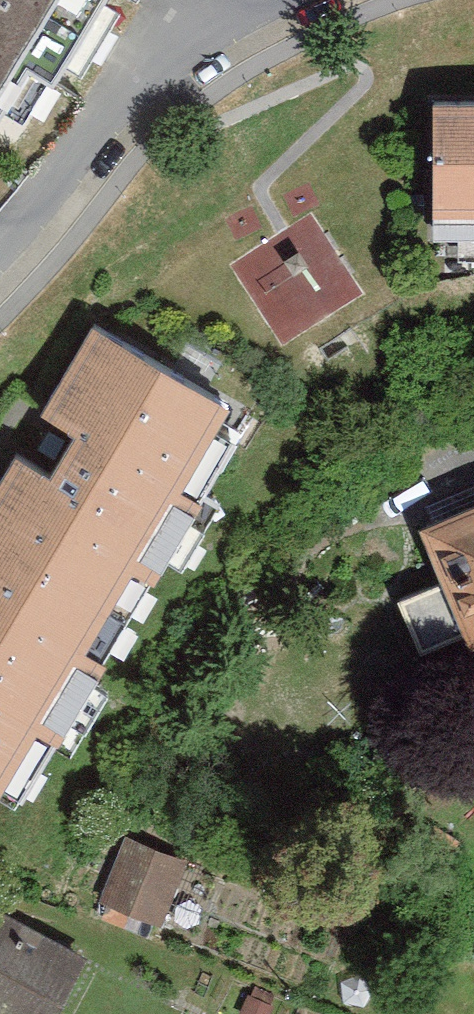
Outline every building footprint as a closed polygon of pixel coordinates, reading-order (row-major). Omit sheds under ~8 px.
[(30,147),(65,91),(124,0),(0,0),(0,129),(30,147)] [(434,113),(436,262),(473,262),(473,112),(434,113)] [(276,309),(285,327),(359,286),(331,236),(301,253),(319,285),(276,309)] [(94,337),(41,426),(84,452),(70,474),(56,498),(16,474),(0,501),(0,822),(240,426),(94,337)] [(423,547),(443,594),(404,611),(425,661),(464,644),(472,664),(473,664),(473,525),(423,547)] [(180,856),(120,838),(98,910),(158,929),(180,856)] [(1,906),(0,907),(0,1013),(56,1013),(89,955),(1,906)] [(241,1009),(251,1013),(267,1013),(276,995),(253,984),(241,1009)]
